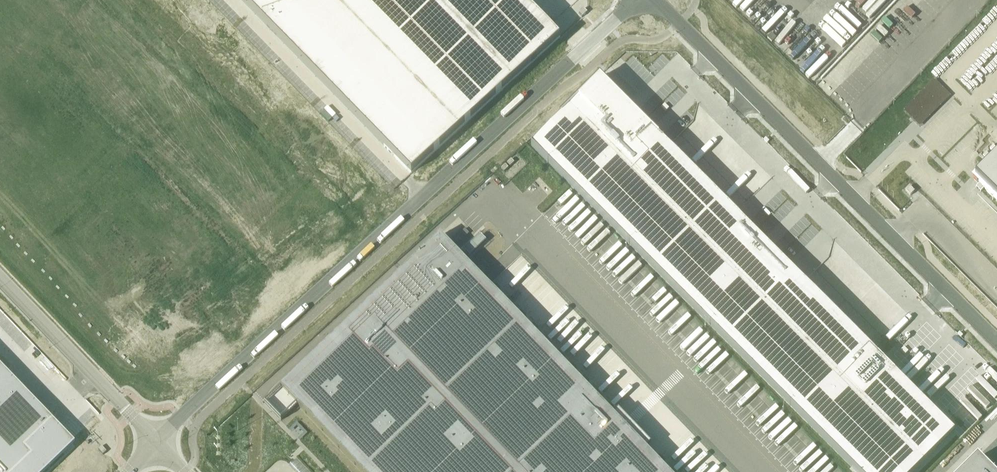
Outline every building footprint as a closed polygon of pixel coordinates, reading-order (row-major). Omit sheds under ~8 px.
[(384,146),(411,174),(560,39),(558,37),(549,28),(522,0),(241,0),(384,146)] [(584,9),(578,14),(582,18),(587,12),(584,9)] [(775,38),(771,34),(767,38),(771,42),(775,38)] [(531,147),(856,471),(915,471),(954,433),(871,350),(875,346),(807,278),(804,282),(736,214),(739,211),(671,143),(668,146),(600,78),(531,147)] [(973,179),(979,184),(976,188),(980,192),(984,189),(996,202),(996,155),(973,179)] [(909,187),(905,191),(910,196),(914,192),(909,187)] [(265,404),(281,421),(297,405),(361,471),(666,471),(646,450),(650,446),(618,412),(613,417),(440,236),(281,388),(265,404)] [(480,236),(465,251),(470,256),(485,241),(480,236)] [(63,453),(63,454),(73,445),(50,421),(50,422),(0,369),(0,471),(43,471),(63,453)] [(102,446),(98,449),(103,455),(107,452),(102,446)] [(962,471),(990,471),(976,458),(967,468),(962,471)]
